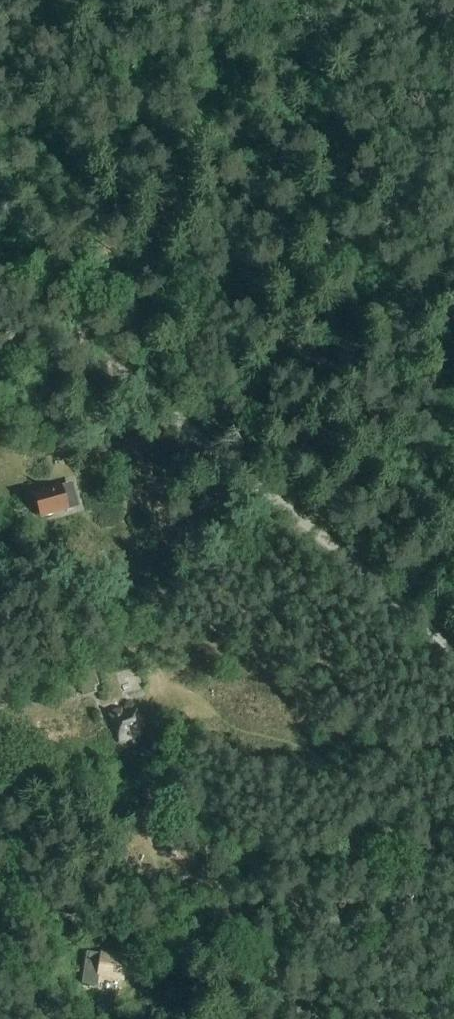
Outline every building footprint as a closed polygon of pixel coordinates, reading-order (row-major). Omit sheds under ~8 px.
[(63,486),(46,491),(34,494),(41,519),(53,515),(81,507),(74,483),(63,486)] [(95,692),(93,686),(97,685),(89,662),(72,668),(81,696),(95,692)] [(122,708),(110,713),(122,743),(142,735),(139,727),(142,726),(137,712),(125,717),(122,708)] [(128,958),(88,952),(84,983),(98,985),(100,974),(125,978),(128,958)] [(101,976),(100,983),(123,987),(125,980),(101,976)]
